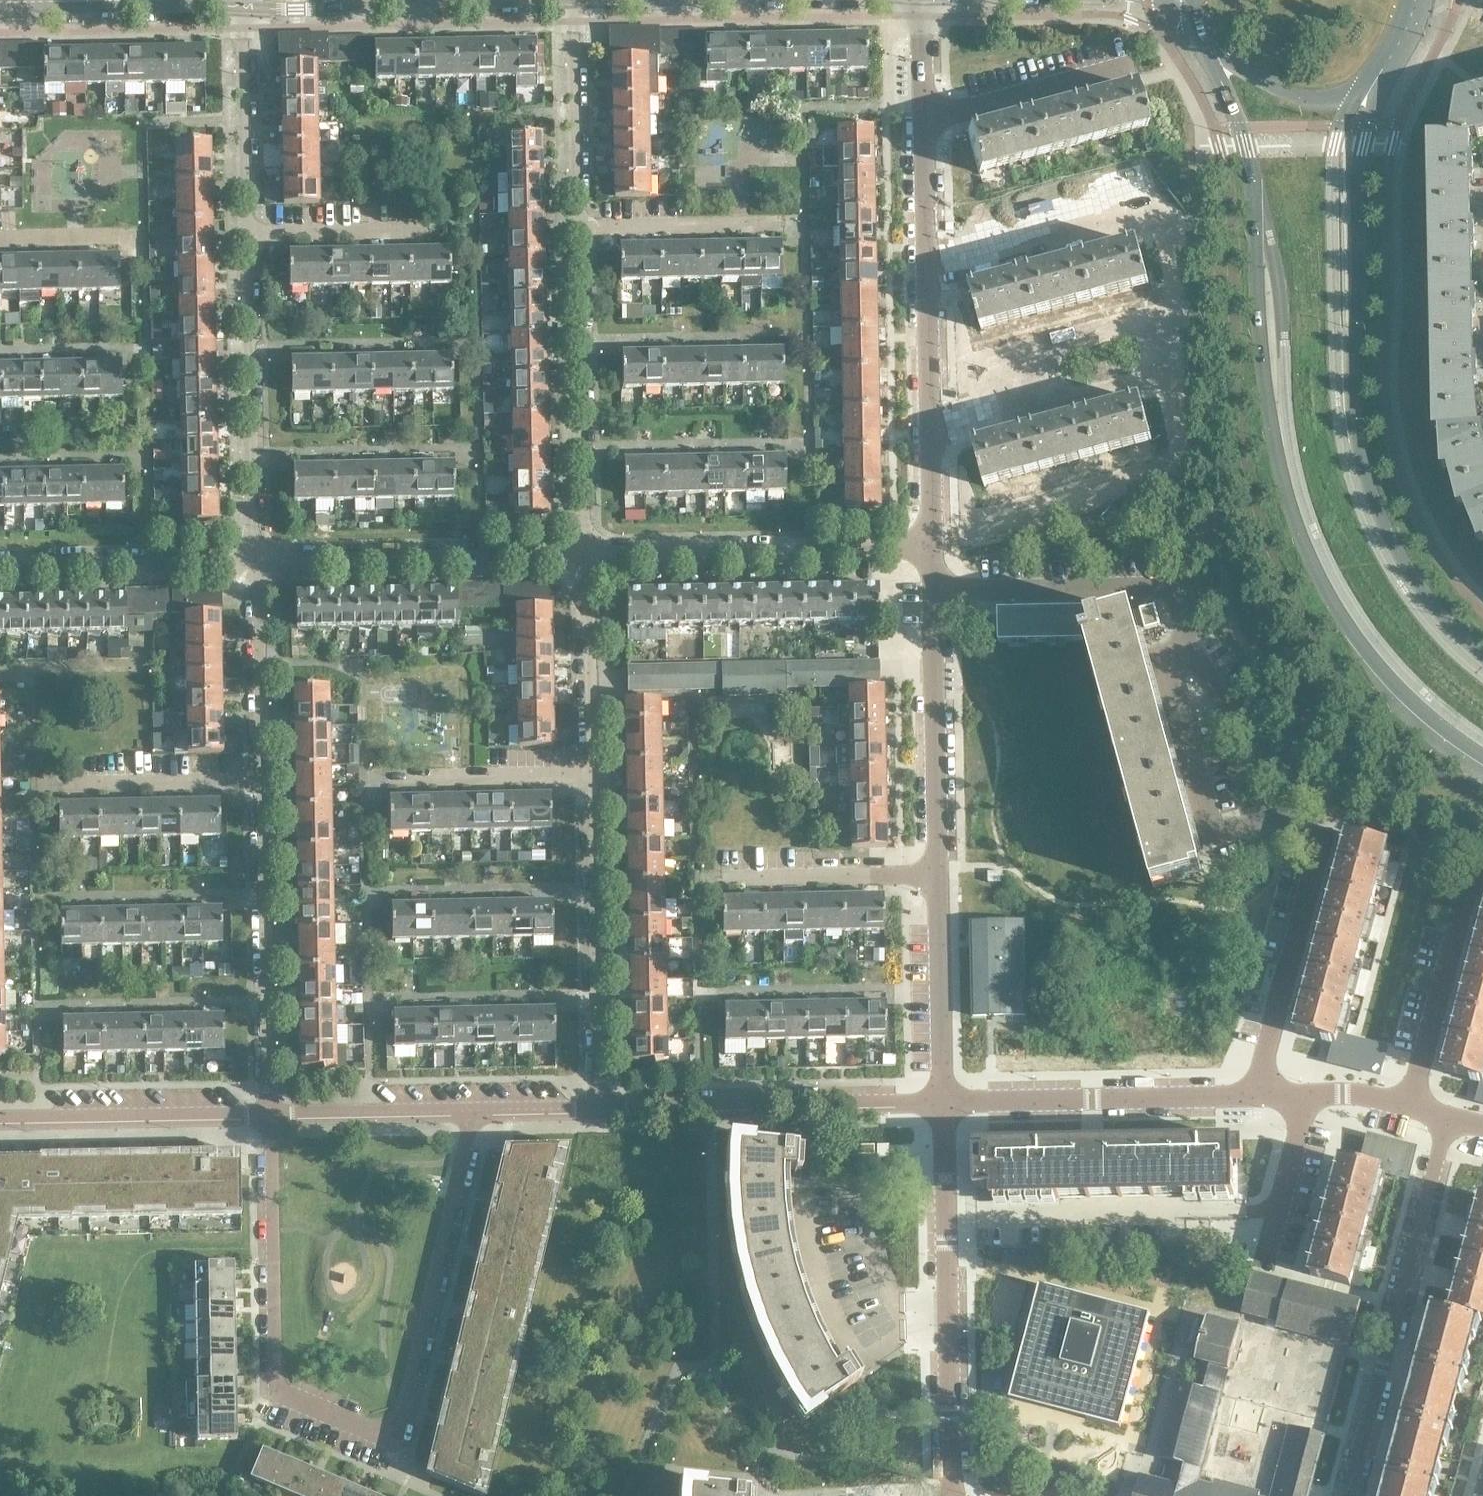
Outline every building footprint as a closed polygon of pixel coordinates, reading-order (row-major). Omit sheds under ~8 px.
[(659,57),(658,31),(658,30),(609,31),(609,57),(611,57),(611,56),(647,55),(647,57),(659,57)] [(682,56),(681,30),(670,31),(670,56),(682,56)] [(693,56),(693,30),(681,30),(682,56),(693,56)] [(705,56),(705,38),(706,38),(705,30),(693,30),(693,56),(705,56)] [(670,31),(658,31),(659,57),(670,56),(670,31)] [(867,69),(866,46),(866,34),(845,35),(846,70),(867,69)] [(826,70),(825,35),(805,36),(806,71),(826,70)] [(846,70),(845,35),(825,35),(826,70),(846,70)] [(328,63),(328,37),(328,36),(278,37),(279,64),(281,64),(281,62),(316,62),(316,63),(328,63)] [(363,62),(362,36),(351,37),(351,62),(363,62)] [(375,62),(374,44),(375,44),(375,36),(362,36),(363,62),(375,62)] [(766,71),(765,36),(745,37),(746,72),(766,71)] [(786,71),(785,36),(765,36),(766,71),(786,71)] [(806,71),(805,36),(785,36),(786,71),(806,71)] [(340,63),(339,37),(328,37),(328,63),(340,63)] [(351,62),(351,37),(339,37),(340,63),(351,62)] [(726,72),(725,37),(706,38),(705,38),(705,56),(705,73),(726,72)] [(746,72),(745,37),(725,37),(726,72),(746,72)] [(515,76),(515,41),(495,42),(496,77),(515,76)] [(536,76),(535,41),(515,41),(515,76),(536,76)] [(8,42),(0,42),(0,69),(9,69),(8,42)] [(20,69),(20,42),(8,42),(9,69),(20,69)] [(32,69),(31,42),(20,42),(20,69),(32,69)] [(44,69),(43,50),(44,50),(44,42),(31,42),(32,69),(44,69)] [(455,78),(455,42),(435,43),(435,78),(455,78)] [(476,77),(475,42),(455,42),(455,78),(476,77)] [(496,77),(495,42),(475,42),(476,77),(496,77)] [(415,78),(415,43),(395,44),(395,79),(415,78)] [(435,78),(435,43),(415,43),(415,78),(435,78)] [(395,79),(395,44),(375,44),(374,44),(375,62),(375,79),(395,79)] [(205,82),(204,47),(184,48),(184,83),(205,82)] [(165,83),(164,48),(144,49),(145,84),(165,83)] [(184,83),(184,48),(164,48),(165,83),(184,83)] [(104,84),(104,49),(84,50),(84,85),(104,84)] [(124,84),(124,49),(104,49),(104,84),(124,84)] [(145,84),(144,49),(124,49),(124,84),(145,84)] [(64,50),(44,50),(43,50),(44,69),(44,86),(64,85),(64,50)] [(84,85),(84,50),(64,50),(64,85),(84,85)] [(647,76),(647,57),(647,55),(611,56),(611,57),(612,77),(647,76)] [(705,73),(705,56),(693,56),(694,73),(705,73)] [(317,83),(316,63),(316,62),(281,62),(281,64),(281,83),(317,83)] [(647,96),(647,76),(612,77),(612,97),(647,96)] [(317,103),(317,83),(281,83),(282,103),(317,103)] [(980,168),(1148,131),(1137,85),(1092,95),(1093,102),(1107,99),(1109,107),(1096,110),(1096,113),(1075,118),(1075,117),(1051,123),(1052,129),(1027,135),(1029,145),(978,156),(980,168)] [(1456,98),(1449,137),(1469,136),(1476,135),(1478,138),(1482,137),(1482,91),(1456,98)] [(648,116),(647,96),(612,97),(613,117),(648,116)] [(317,123),(317,103),(282,103),(282,123),(317,123)] [(648,136),(648,116),(613,117),(613,137),(648,136)] [(318,143),(317,123),(282,123),(282,143),(318,143)] [(872,147),(872,127),(836,127),(837,147),(872,147)] [(541,153),(541,133),(506,134),(506,154),(541,153)] [(649,156),(648,136),(613,137),(614,157),(649,156)] [(1471,205),(1470,169),(1469,136),(1449,137),(1429,138),(1429,139),(1430,206),(1471,205)] [(211,160),(210,140),(175,140),(175,160),(211,160)] [(318,163),(318,143),(282,143),(283,163),(318,163)] [(872,167),(872,152),(872,147),(837,147),(837,167),(872,167)] [(542,174),(541,153),(506,154),(507,174),(542,174)] [(649,176),(649,156),(614,157),(614,177),(649,176)] [(211,180),(211,160),(175,160),(176,181),(211,180)] [(319,182),(318,163),(283,163),(283,183),(319,182)] [(873,187),(872,167),(837,167),(838,188),(873,187)] [(542,194),(542,174),(507,174),(507,194),(542,194)] [(649,197),(649,176),(614,177),(614,197),(649,197)] [(211,200),(211,180),(176,181),(176,201),(211,200)] [(319,203),(319,182),(283,183),(284,204),(319,203)] [(873,207),(873,187),(838,188),(838,208),(873,207)] [(543,214),(542,194),(507,194),(508,214),(543,214)] [(212,220),(211,200),(176,201),(177,221),(212,220)] [(1472,273),(1471,236),(1471,205),(1430,206),(1432,273),(1472,273)] [(874,227),(873,207),(838,208),(838,228),(874,227)] [(543,234),(543,214),(508,214),(508,234),(543,234)] [(212,240),(212,220),(177,221),(177,241),(212,240)] [(874,247),(874,227),(838,228),(839,248),(874,247)] [(544,254),(543,234),(508,234),(508,254),(544,254)] [(1151,236),(953,289),(967,340),(1165,287),(1151,236)] [(213,260),(212,240),(177,241),(177,261),(213,260)] [(781,278),(781,247),(781,242),(760,243),(760,278),(781,278)] [(740,278),(740,243),(720,244),(721,279),(740,278)] [(760,278),(760,243),(740,243),(740,278),(760,278)] [(680,279),(680,244),(660,245),(660,280),(680,279)] [(701,279),(700,244),(680,244),(680,279),(701,279)] [(721,279),(720,244),(700,244),(701,279),(721,279)] [(641,280),(640,245),(619,245),(620,281),(641,280)] [(660,280),(660,245),(640,245),(641,280),(660,280)] [(874,267),(874,247),(839,248),(839,268),(874,267)] [(430,285),(429,249),(409,250),(410,285),(430,285)] [(451,284),(450,253),(450,249),(429,249),(430,285),(451,284)] [(370,286),(369,250),(349,251),(350,286),(370,286)] [(390,285),(389,250),(369,250),(370,286),(390,285)] [(410,285),(409,250),(389,250),(390,285),(410,285)] [(310,287),(309,251),(289,252),(289,287),(310,287)] [(330,286),(329,251),(309,251),(310,287),(330,286)] [(350,286),(349,251),(329,251),(330,286),(350,286)] [(544,274),(544,254),(508,254),(509,274),(544,274)] [(120,290),(119,259),(119,255),(98,256),(99,291),(120,290)] [(59,292),(58,256),(38,257),(39,292),(59,292)] [(79,291),(78,256),(58,256),(59,292),(79,291)] [(99,291),(98,256),(78,256),(79,291),(99,291)] [(18,257),(0,258),(0,293),(19,292),(18,257)] [(39,292),(38,257),(18,257),(19,292),(39,292)] [(213,280),(213,260),(177,261),(178,281),(213,280)] [(875,287),(874,267),(839,268),(840,288),(875,287)] [(1473,340),(1473,303),(1472,273),(1432,273),(1433,341),(1473,340)] [(544,294),(544,274),(509,274),(509,294),(544,294)] [(213,300),(213,280),(178,281),(178,301),(213,300)] [(875,307),(875,287),(840,288),(840,308),(875,307)] [(545,314),(544,294),(509,294),(510,314),(545,314)] [(214,320),(213,300),(178,301),(179,321),(214,320)] [(876,327),(875,307),(840,308),(840,328),(876,327)] [(545,334),(545,314),(510,314),(510,334),(545,334)] [(214,340),(214,320),(179,321),(179,341),(214,340)] [(876,347),(876,327),(840,328),(841,348),(876,347)] [(546,354),(545,334),(510,334),(510,354),(546,354)] [(215,361),(214,340),(179,341),(179,361),(215,361)] [(1474,378),(1474,370),(1473,340),(1433,341),(1434,411),(1477,410),(1474,378)] [(876,367),(876,347),(841,348),(841,368),(876,367)] [(742,386),(742,350),(722,351),(722,386),(742,386)] [(762,385),(762,350),(742,350),(742,386),(762,385)] [(783,385),(783,353),(783,350),(762,350),(762,385),(783,385)] [(682,387),(682,351),(662,352),(662,387),(682,387)] [(702,386),(702,351),(682,351),(682,387),(702,386)] [(722,386),(722,351),(702,351),(702,386),(722,386)] [(642,387),(642,352),(621,353),(622,388),(642,387)] [(662,387),(662,352),(642,352),(642,387),(662,387)] [(546,374),(546,354),(510,354),(511,374),(546,374)] [(432,391),(431,356),(411,357),(412,392),(432,391)] [(453,391),(452,361),(452,356),(431,356),(432,391),(453,391)] [(372,393),(371,357),(351,358),(352,393),(372,393)] [(392,392),(391,357),(371,357),(372,393),(392,392)] [(412,392),(411,357),(391,357),(392,392),(412,392)] [(332,393),(331,358),(311,359),(312,394),(332,393)] [(352,393),(351,358),(331,358),(332,393),(352,393)] [(312,394),(311,359),(291,359),(291,394),(312,394)] [(215,381),(215,361),(179,361),(180,381),(215,381)] [(122,398),(121,366),(121,362),(100,363),(101,398),(122,398)] [(61,399),(60,363),(41,364),(41,399),(61,399)] [(81,398),(80,363),(60,363),(61,399),(81,398)] [(101,398),(100,363),(80,363),(81,398),(101,398)] [(21,399),(21,364),(1,365),(1,400),(21,399)] [(41,399),(41,364),(21,364),(21,399),(41,399)] [(877,387),(876,367),(841,368),(842,388),(877,387)] [(546,394),(546,374),(511,374),(511,394),(546,394)] [(216,400),(215,381),(180,381),(180,401),(216,400)] [(877,407),(877,387),(842,388),(842,408),(877,407)] [(547,414),(546,394),(511,394),(512,414),(547,414)] [(1148,395),(950,448),(964,499),(1162,446),(1148,395)] [(216,420),(216,400),(180,401),(181,421),(216,420)] [(878,427),(877,407),(842,408),(842,428),(878,427)] [(1482,443),(1480,436),(1477,410),(1434,411),(1435,422),(1438,422),(1442,461),(1447,461),(1454,491),(1482,479),(1482,446),(1482,443)] [(547,434),(547,414),(512,414),(512,434),(547,434)] [(216,440),(216,420),(181,421),(181,440),(216,440)] [(878,447),(878,427),(842,428),(843,448),(878,447)] [(548,454),(547,434),(512,434),(512,454),(548,454)] [(217,460),(216,440),(181,440),(181,461),(217,460)] [(878,467),(878,447),(843,448),(843,468),(878,467)] [(548,474),(548,454),(512,454),(513,474),(548,474)] [(745,493),(744,457),(724,458),(725,493),(745,493)] [(765,492),(764,457),(744,457),(745,493),(765,492)] [(785,492),(785,461),(785,457),(764,457),(765,492),(785,492)] [(705,493),(704,458),(684,459),(685,494),(705,493)] [(725,493),(724,458),(704,458),(705,493),(725,493)] [(645,495),(644,459),(623,460),(624,495),(645,495)] [(665,494),(664,459),(644,459),(645,495),(665,494)] [(685,494),(684,459),(664,459),(665,494),(685,494)] [(217,480),(217,460),(181,461),(182,481),(217,480)] [(454,488),(454,467),(454,463),(433,464),(434,499),(455,498),(454,488)] [(394,499),(393,464),(373,465),(374,500),(394,499)] [(414,499),(413,464),(393,464),(394,499),(414,499)] [(434,499),(433,464),(413,464),(414,499),(434,499)] [(334,500),(333,465),(313,466),(314,501),(334,500)] [(354,500),(353,465),(333,465),(334,500),(354,500)] [(374,500),(373,465),(353,465),(354,500),(374,500)] [(314,501),(313,466),(293,466),(293,501),(314,501)] [(879,487),(878,467),(843,468),(844,488),(879,487)] [(83,505),(83,470),(63,471),(63,506),(83,505)] [(103,505),(103,470),(83,470),(83,505),(103,505)] [(124,505),(123,473),(123,470),(103,470),(103,505),(124,505)] [(43,506),(43,471),(23,472),(23,507),(43,506)] [(63,506),(63,471),(43,471),(43,506),(63,506)] [(23,507),(23,472),(3,472),(3,507),(23,507)] [(549,494),(548,474),(513,474),(513,494),(549,494)] [(1454,491),(1456,499),(1461,497),(1476,534),(1479,532),(1482,538),(1482,479),(1454,491)] [(218,500),(217,480),(182,481),(182,501),(218,500)] [(879,508),(879,487),(844,488),(844,511),(857,513),(857,508),(879,508)] [(549,514),(549,494),(513,494),(514,517),(526,520),(527,515),(549,514)] [(507,498),(484,499),(485,510),(508,509),(507,498)] [(218,521),(218,500),(182,501),(183,524),(195,526),(196,521),(218,521)] [(553,606),(552,579),(551,579),(551,580),(504,581),(504,580),(503,580),(502,581),(503,607),(516,607),(515,605),(550,605),(551,606),(553,606)] [(491,607),(491,581),(479,582),(480,607),(491,607)] [(503,607),(502,581),(491,581),(491,607),(503,607)] [(468,608),(468,582),(455,582),(455,590),(457,590),(457,608),(468,608)] [(480,607),(479,582),(468,582),(468,608),(480,607)] [(222,613),(222,585),(220,585),(220,587),(173,588),(173,586),(172,587),(172,588),(171,588),(172,613),(184,613),(220,613),(222,613)] [(878,622),(877,586),(851,587),(852,623),(878,622)] [(852,623),(851,587),(828,588),(828,623),(852,623)] [(138,614),(137,588),(125,589),(125,597),(126,597),(126,614),(138,614)] [(149,614),(149,588),(137,588),(138,614),(149,614)] [(161,613),(161,588),(149,588),(149,614),(161,613)] [(172,613),(171,588),(161,588),(161,613),(172,613)] [(802,624),(802,588),(776,589),(777,624),(802,624)] [(828,623),(828,588),(802,588),(802,624),(828,623)] [(751,625),(750,589),(726,590),(727,625),(751,625)] [(777,624),(776,589),(750,589),(751,625),(777,624)] [(436,625),(436,590),(416,591),(417,626),(418,626),(418,628),(430,630),(431,626),(436,625)] [(457,625),(457,608),(457,590),(455,590),(436,590),(436,625),(438,625),(438,627),(450,630),(451,625),(457,625)] [(702,626),(701,590),(676,591),(677,626),(702,626)] [(727,625),(726,590),(701,590),(702,626),(727,625)] [(396,626),(396,591),(376,592),(376,627),(378,627),(378,629),(390,631),(391,626),(396,626)] [(417,626),(416,591),(396,591),(396,626),(398,626),(398,628),(410,631),(411,626),(417,626)] [(651,627),(650,591),(625,591),(626,627),(651,627)] [(677,626),(676,591),(650,591),(651,627),(677,626)] [(336,628),(336,592),(316,593),(316,628),(318,628),(318,630),(330,632),(331,628),(336,628)] [(356,627),(356,592),(336,592),(336,628),(338,628),(338,629),(350,632),(351,627),(356,627)] [(376,627),(376,592),(356,592),(356,627),(358,627),(358,629),(370,632),(371,627),(376,627)] [(316,628),(316,593),(295,593),(296,628),(298,628),(298,630),(310,633),(311,628),(316,628)] [(85,632),(85,597),(65,598),(65,633),(67,633),(67,634),(79,637),(81,633),(85,632)] [(105,632),(105,597),(85,597),(85,632),(87,632),(87,634),(99,637),(100,632),(105,632)] [(127,632),(126,614),(126,597),(125,597),(105,597),(105,632),(107,632),(107,634),(119,636),(121,632),(127,632)] [(25,634),(25,598),(5,599),(5,634),(8,634),(8,636),(19,638),(20,634),(25,634)] [(45,633),(45,598),(25,598),(25,634),(28,634),(28,635),(39,638),(41,633),(45,633)] [(65,633),(65,598),(45,598),(45,633),(47,633),(47,635),(59,637),(61,633),(65,633)] [(551,625),(551,606),(550,605),(515,605),(516,607),(516,626),(551,625)] [(1201,852),(1145,647),(1141,630),(1145,629),(1140,609),(1117,615),(1116,609),(1116,608),(1084,609),(1000,610),(998,610),(998,611),(993,611),(993,617),(998,617),(999,642),(1084,641),(1085,645),(1088,645),(1153,888),(1194,877),(1188,855),(1201,852)] [(220,633),(220,613),(184,613),(185,633),(220,633)] [(151,631),(151,618),(128,618),(129,632),(151,631)] [(551,646),(551,625),(516,626),(516,646),(551,646)] [(220,653),(220,633),(185,633),(185,653),(220,653)] [(552,665),(551,646),(516,646),(517,666),(552,665)] [(129,658),(129,648),(121,648),(121,658),(129,658)] [(221,673),(220,653),(185,653),(186,673),(221,673)] [(854,686),(853,674),(853,661),(653,665),(653,678),(653,690),(721,689),(721,696),(785,695),(785,688),(847,687),(854,686)] [(878,673),(878,661),(853,661),(853,674),(878,673)] [(552,686),(552,665),(517,666),(517,686),(552,686)] [(653,678),(653,665),(627,666),(627,679),(653,678)] [(221,693),(221,673),(186,673),(186,693),(221,693)] [(879,686),(878,673),(853,674),(854,686),(879,686)] [(653,690),(653,678),(627,679),(628,691),(653,690)] [(329,706),(328,685),(293,686),(293,706),(329,706)] [(552,705),(552,686),(517,686),(517,706),(552,705)] [(883,706),(882,686),(879,686),(854,686),(847,687),(848,707),(883,706)] [(221,713),(221,693),(186,693),(186,713),(221,713)] [(660,719),(659,699),(624,699),(624,720),(660,719)] [(553,725),(552,705),(517,706),(518,726),(553,725)] [(329,726),(329,706),(293,706),(294,726),(329,726)] [(883,726),(883,716),(883,706),(848,707),(848,727),(883,726)] [(687,729),(688,709),(673,708),(672,729),(687,729)] [(222,733),(221,713),(186,713),(187,733),(222,733)] [(660,739),(660,719),(624,720),(625,740),(660,739)] [(553,746),(553,725),(518,726),(518,747),(553,746)] [(329,746),(329,726),(294,726),(294,746),(329,746)] [(884,747),(883,726),(848,727),(849,747),(884,747)] [(222,753),(222,733),(187,733),(187,753),(222,753)] [(660,759),(660,739),(625,740),(625,760),(660,759)] [(360,762),(360,744),(342,744),(342,762),(360,762)] [(330,765),(329,746),(294,746),(295,766),(330,765)] [(884,767),(884,756),(884,747),(849,747),(849,767),(884,767)] [(661,779),(660,759),(625,760),(626,780),(661,779)] [(330,785),(330,765),(295,766),(295,786),(330,785)] [(884,787),(884,767),(849,767),(849,787),(884,787)] [(661,799),(661,779),(626,780),(626,800),(661,799)] [(331,805),(330,785),(295,786),(295,806),(331,805)] [(885,807),(885,796),(884,787),(849,787),(850,807),(885,807)] [(551,830),(550,798),(550,794),(529,795),(530,830),(551,830)] [(510,830),(509,795),(489,796),(490,831),(510,830)] [(530,830),(529,795),(509,795),(510,830),(530,830)] [(450,831),(449,796),(429,797),(430,832),(450,831)] [(470,831),(469,796),(449,796),(450,831),(470,831)] [(490,831),(489,796),(469,796),(470,831),(490,831)] [(410,832),(409,797),(389,797),(389,833),(410,832)] [(430,832),(429,797),(409,797),(410,832),(430,832)] [(662,819),(661,799),(626,800),(626,820),(662,819)] [(199,836),(199,801),(179,802),(179,837),(199,836)] [(220,836),(219,801),(199,801),(199,836),(220,836)] [(139,837),(139,802),(119,803),(119,838),(139,837)] [(159,837),(159,802),(139,802),(139,837),(159,837)] [(179,837),(179,802),(159,802),(159,837),(179,837)] [(79,839),(79,803),(58,804),(59,839),(79,839)] [(99,838),(99,803),(79,803),(79,839),(99,838)] [(119,838),(119,803),(99,803),(99,838),(119,838)] [(331,825),(331,805),(295,806),(296,826),(331,825)] [(885,827),(885,807),(850,807),(850,827),(885,827)] [(662,839),(662,819),(626,820),(627,840),(662,839)] [(331,845),(331,825),(296,826),(296,846),(331,845)] [(886,847),(885,835),(885,827),(850,827),(850,848),(886,847)] [(1348,835),(1334,889),(1373,899),(1377,885),(1381,872),(1384,861),(1388,845),(1368,840),(1348,835)] [(662,859),(662,839),(627,840),(627,860),(662,859)] [(332,865),(331,845),(296,846),(296,866),(332,865)] [(663,879),(662,859),(627,860),(628,880),(663,879)] [(1381,872),(1377,885),(1393,889),(1396,876),(1399,865),(1384,861),(1381,872)] [(332,886),(332,865),(296,866),(297,886),(332,886)] [(1001,881),(1001,873),(1001,872),(1000,872),(1000,871),(999,871),(989,871),(988,872),(988,873),(988,881),(988,882),(989,882),(1000,882),(1001,881)] [(663,899),(663,879),(628,880),(628,900),(663,899)] [(332,906),(332,886),(297,886),(297,906),(332,906)] [(1334,889),(1319,943),(1359,954),(1363,939),(1369,915),(1373,899),(1334,889)] [(883,930),(883,896),(883,895),(862,896),(863,931),(883,930)] [(823,931),(822,896),(802,897),(803,932),(823,931)] [(843,931),(842,896),(822,896),(823,931),(843,931)] [(863,931),(862,896),(842,896),(843,931),(863,931)] [(763,932),(762,897),(742,898),(743,933),(763,932)] [(783,932),(782,897),(762,897),(763,932),(783,932)] [(803,932),(802,897),(782,897),(783,932),(803,932)] [(743,933),(742,898),(721,898),(722,933),(743,933)] [(663,919),(663,899),(628,900),(628,920),(663,919)] [(553,937),(552,905),(552,901),(532,902),(533,937),(553,937)] [(513,937),(512,902),(492,903),(492,938),(513,937)] [(533,937),(532,902),(512,902),(513,937),(533,937)] [(452,939),(452,903),(432,904),(432,939),(452,939)] [(472,938),(472,903),(452,903),(452,939),(472,938)] [(492,938),(492,903),(472,903),(472,938),(492,938)] [(412,939),(411,904),(391,904),(391,940),(412,939)] [(432,939),(432,904),(411,904),(412,939),(432,939)] [(333,925),(332,906),(297,906),(298,926),(333,925)] [(201,943),(201,908),(181,909),(181,944),(201,943)] [(222,943),(221,908),(201,908),(201,943),(222,943)] [(141,944),(141,909),(121,910),(121,945),(141,944)] [(161,944),(161,909),(141,909),(141,944),(161,944)] [(181,944),(181,909),(161,909),(161,944),(181,944)] [(101,945),(101,910),(81,911),(81,946),(101,945)] [(121,945),(121,910),(101,910),(101,945),(121,945)] [(81,946),(81,911),(60,911),(61,946),(81,946)] [(1369,915),(1363,939),(1378,943),(1385,919),(1369,915)] [(664,939),(663,919),(628,920),(629,940),(664,939)] [(1025,1015),(1024,922),(971,923),(973,1016),(1025,1015)] [(333,945),(333,925),(298,926),(298,946),(333,945)] [(1467,982),(1482,986),(1482,928),(1475,951),(1471,950),(1469,959),(1473,960),(1467,982)] [(664,959),(664,939),(629,940),(629,960),(664,959)] [(1319,943),(1305,998),(1345,1008),(1348,994),(1355,969),(1359,954),(1319,943)] [(334,966),(333,945),(298,946),(298,966),(334,966)] [(665,979),(664,959),(629,960),(630,980),(665,979)] [(334,986),(334,966),(298,966),(299,986),(334,986)] [(161,977),(161,969),(151,969),(151,977),(161,977)] [(189,977),(189,969),(172,969),(172,977),(189,977)] [(1355,969),(1348,994),(1364,998),(1371,973),(1355,969)] [(665,999),(665,979),(630,980),(630,1000),(665,999)] [(1453,1037),(1482,1045),(1482,986),(1467,982),(1461,1005),(1457,1004),(1455,1013),(1459,1014),(1453,1037)] [(334,1005),(334,986),(299,986),(299,1006),(334,1005)] [(1305,998),(1296,1032),(1322,1039),(1322,1041),(1331,1043),(1332,1042),(1334,1042),(1335,1043),(1337,1035),(1345,1008),(1305,998)] [(665,1019),(665,999),(630,1000),(630,1020),(665,1019)] [(885,1038),(885,1002),(864,1003),(865,1038),(885,1038)] [(845,1038),(844,1003),(824,1004),(825,1039),(845,1038)] [(865,1038),(864,1003),(844,1003),(845,1038),(865,1038)] [(785,1039),(784,1004),(764,1005),(765,1040),(785,1039)] [(805,1039),(804,1004),(784,1004),(785,1039),(805,1039)] [(825,1039),(824,1004),(804,1004),(805,1039),(825,1039)] [(335,1025),(334,1005),(299,1006),(300,1026),(335,1025)] [(745,1040),(744,1005),(723,1005),(724,1041),(745,1040)] [(765,1040),(764,1005),(744,1005),(745,1040),(765,1040)] [(514,1045),(513,1009),(493,1010),(494,1045),(514,1045)] [(534,1044),(533,1009),(513,1009),(514,1045),(534,1044)] [(555,1044),(554,1012),(554,1009),(533,1009),(534,1044),(555,1044)] [(474,1045),(473,1010),(453,1011),(454,1046),(474,1045)] [(494,1045),(493,1010),(473,1010),(474,1045),(494,1045)] [(414,1047),(413,1011),(393,1012),(393,1047),(414,1047)] [(434,1046),(433,1011),(413,1011),(414,1047),(434,1046)] [(454,1046),(453,1011),(433,1011),(434,1046),(454,1046)] [(224,1050),(223,1019),(223,1015),(203,1016),(203,1051),(224,1050)] [(163,1052),(163,1016),(143,1017),(143,1052),(163,1052)] [(183,1051),(183,1016),(163,1016),(163,1052),(183,1051)] [(203,1051),(203,1016),(183,1016),(183,1051),(203,1051)] [(103,1053),(103,1017),(83,1018),(83,1053),(103,1053)] [(123,1052),(123,1017),(103,1017),(103,1053),(123,1052)] [(143,1052),(143,1017),(123,1017),(123,1052),(143,1052)] [(83,1053),(83,1018),(62,1018),(63,1053),(83,1053)] [(666,1039),(665,1019),(630,1020),(631,1040),(666,1039)] [(335,1041),(353,1042),(353,1024),(336,1023),(335,1041)] [(335,1045),(335,1025),(300,1026),(300,1046),(335,1045)] [(1349,1026),(1346,1038),(1349,1038),(1353,1039),(1356,1027),(1349,1026)] [(1330,1059),(1329,1061),(1342,1064),(1349,1038),(1346,1038),(1337,1035),(1335,1043),(1334,1042),(1334,1045),(1330,1059)] [(1444,1072),(1470,1079),(1470,1080),(1480,1083),(1480,1081),(1482,1082),(1482,1045),(1453,1037),(1449,1036),(1446,1045),(1450,1046),(1444,1072)] [(1349,1038),(1342,1064),(1354,1067),(1361,1041),(1353,1039),(1349,1038)] [(666,1062),(666,1039),(631,1040),(631,1060),(653,1060),(654,1065),(666,1062)] [(1361,1041),(1354,1067),(1366,1070),(1373,1044),(1372,1044),(1361,1041)] [(1373,1044),(1366,1070),(1380,1074),(1380,1072),(1386,1048),(1373,1044)] [(336,1068),(335,1045),(300,1046),(300,1067),(322,1066),(323,1071),(336,1068)] [(1365,1149),(1361,1164),(1381,1170),(1380,1171),(1396,1175),(1408,1178),(1415,1152),(1415,1151),(1368,1138),(1365,1149)] [(1232,1139),(1019,1143),(1019,1142),(1006,1142),(1006,1146),(993,1147),(993,1143),(975,1143),(975,1149),(976,1149),(976,1152),(975,1152),(975,1190),(991,1190),(992,1199),(1057,1198),(1057,1188),(1184,1186),(1184,1196),(1233,1194),(1233,1159),(1242,1158),(1242,1141),(1232,1141),(1232,1139)] [(807,1302),(797,1272),(791,1242),(787,1211),(786,1180),(799,1181),(801,1151),(796,1150),(796,1149),(732,1142),(731,1156),(730,1192),(733,1228),(738,1263),(747,1299),(758,1332),(773,1365),(790,1397),(804,1417),(857,1381),(856,1380),(860,1377),(844,1352),(832,1358),(818,1331),(807,1302)] [(888,1157),(888,1145),(876,1145),(876,1157),(888,1157)] [(562,1177),(565,1163),(570,1146),(511,1147),(507,1162),(503,1161),(496,1189),(501,1190),(494,1216),(490,1215),(483,1242),(488,1243),(482,1269),(477,1268),(470,1296),(475,1297),(469,1324),(464,1323),(457,1350),(462,1351),(456,1377),(451,1376),(444,1404),(449,1405),(443,1431),(438,1430),(431,1458),(436,1458),(431,1477),(477,1495),(485,1495),(491,1470),(494,1456),(489,1454),(494,1432),(500,1433),(501,1429),(495,1428),(501,1405),(506,1406),(507,1402),(501,1401),(507,1378),(513,1379),(514,1375),(508,1374),(513,1351),(519,1352),(520,1348),(514,1347),(518,1331),(523,1332),(527,1315),(522,1313),(526,1297),(532,1298),(533,1294),(527,1293),(533,1270),(538,1272),(539,1268),(534,1266),(539,1243),(545,1245),(546,1241),(540,1239),(546,1216),(551,1218),(552,1214),(546,1212),(552,1190),(558,1191),(561,1177),(562,1177)] [(31,1236),(241,1232),(240,1176),(239,1176),(239,1172),(240,1172),(239,1164),(239,1160),(239,1152),(199,1153),(199,1155),(195,1155),(195,1156),(191,1156),(191,1155),(187,1155),(187,1156),(180,1156),(180,1155),(176,1155),(176,1156),(169,1156),(169,1155),(165,1155),(165,1156),(161,1157),(161,1155),(157,1155),(157,1157),(150,1157),(150,1156),(146,1156),(146,1157),(140,1157),(140,1156),(135,1156),(135,1157),(131,1157),(131,1156),(127,1156),(127,1157),(120,1157),(120,1156),(116,1156),(116,1157),(110,1157),(110,1156),(105,1156),(105,1158),(101,1158),(101,1156),(97,1157),(97,1158),(90,1158),(90,1157),(85,1157),(85,1158),(79,1158),(79,1157),(75,1157),(74,1157),(74,1158),(70,1158),(70,1157),(66,1157),(66,1158),(60,1158),(60,1157),(55,1157),(55,1158),(49,1159),(49,1157),(45,1157),(44,1157),(44,1159),(40,1159),(40,1158),(36,1158),(36,1159),(30,1159),(29,1158),(26,1158),(26,1159),(22,1159),(22,1158),(18,1158),(18,1159),(14,1159),(14,1158),(10,1158),(10,1159),(3,1159),(3,1158),(0,1158),(0,1365),(31,1237),(31,1236)] [(1327,1212),(1325,1220),(1365,1231),(1380,1171),(1381,1170),(1361,1164),(1341,1159),(1337,1174),(1334,1188),(1330,1187),(1327,1197),(1331,1198),(1327,1212)] [(1466,1257),(1482,1262),(1482,1197),(1482,1196),(1474,1226),(1470,1225),(1468,1234),(1472,1235),(1466,1257)] [(1310,1275),(1310,1276),(1351,1286),(1352,1281),(1351,1281),(1354,1270),(1361,1246),(1365,1231),(1325,1220),(1323,1228),(1319,1243),(1315,1241),(1313,1251),(1317,1252),(1313,1266),(1311,1273),(1310,1275)] [(1361,1246),(1354,1270),(1370,1274),(1372,1267),(1373,1263),(1376,1250),(1361,1246)] [(1451,1313),(1476,1319),(1482,1321),(1482,1262),(1466,1257),(1460,1280),(1456,1279),(1453,1288),(1457,1289),(1451,1313)] [(234,1285),(233,1270),(233,1264),(193,1265),(194,1283),(185,1283),(185,1287),(194,1287),(194,1285),(234,1285)] [(1349,1347),(1361,1301),(1359,1301),(1359,1304),(1253,1276),(1254,1273),(1252,1273),(1242,1310),(1278,1320),(1277,1326),(1348,1344),(1347,1347),(1349,1347)] [(234,1304),(234,1285),(194,1285),(194,1287),(194,1302),(185,1302),(185,1306),(194,1306),(194,1305),(234,1304)] [(1128,1396),(1142,1343),(1150,1314),(1077,1295),(1069,1293),(1040,1285),(1011,1395),(1030,1400),(1075,1412),(1082,1414),(1082,1413),(1087,1415),(1086,1419),(1120,1428),(1122,1423),(1126,1404),(1128,1396)] [(234,1323),(234,1304),(194,1305),(194,1306),(194,1321),(185,1322),(185,1325),(194,1325),(194,1324),(234,1323)] [(1425,1341),(1419,1363),(1462,1375),(1469,1347),(1476,1319),(1451,1313),(1449,1312),(1442,1310),(1434,1308),(1428,1331),(1427,1334),(1425,1340),(1425,1341)] [(1222,1394),(1225,1380),(1227,1375),(1229,1367),(1239,1328),(1220,1323),(1210,1320),(1201,1318),(1191,1357),(1202,1360),(1199,1368),(1196,1367),(1193,1378),(1196,1379),(1194,1386),(1184,1384),(1182,1383),(1162,1459),(1164,1459),(1175,1462),(1173,1468),(1170,1467),(1167,1478),(1170,1479),(1169,1484),(1158,1482),(1139,1477),(1134,1495),(1209,1495),(1212,1487),(1209,1486),(1198,1483),(1202,1468),(1199,1467),(1219,1394),(1222,1395),(1222,1394)] [(235,1342),(234,1327),(234,1323),(194,1324),(194,1325),(195,1341),(186,1341),(186,1344),(195,1344),(195,1343),(235,1342)] [(235,1362),(235,1347),(235,1342),(195,1343),(195,1344),(195,1360),(186,1360),(186,1363),(195,1363),(195,1362),(235,1362)] [(235,1381),(235,1366),(235,1362),(195,1362),(195,1363),(195,1379),(186,1379),(186,1383),(196,1383),(196,1382),(235,1381)] [(1410,1396),(1405,1418),(1447,1429),(1455,1402),(1462,1375),(1419,1363),(1419,1365),(1413,1386),(1413,1388),(1411,1394),(1410,1396)] [(236,1400),(235,1381),(196,1382),(196,1383),(196,1398),(187,1398),(187,1402),(196,1402),(196,1401),(236,1400)] [(236,1419),(236,1400),(196,1401),(196,1402),(196,1417),(187,1418),(187,1421),(196,1421),(196,1420),(236,1419)] [(1170,1416),(1160,1413),(1155,1435),(1164,1438),(1170,1416)] [(1396,1450),(1390,1472),(1433,1484),(1440,1457),(1447,1429),(1405,1418),(1399,1440),(1399,1441),(1396,1450)] [(237,1439),(236,1419),(196,1420),(196,1421),(197,1437),(187,1437),(187,1440),(197,1440),(237,1439)] [(1308,1479),(1313,1480),(1313,1479),(1311,1478),(1322,1435),(1325,1436),(1325,1435),(1291,1426),(1273,1495),(1304,1495),(1308,1479)] [(285,1479),(293,1461),(262,1449),(250,1477),(273,1487),(278,1476),(285,1479)] [(293,1461),(285,1479),(278,1476),(273,1487),(295,1495),(306,1495),(309,1487),(307,1487),(314,1470),(293,1461)] [(1433,1484),(1390,1472),(1384,1494),(1384,1495),(1430,1495),(1433,1484)] [(341,1482),(322,1474),(315,1490),(309,1487),(306,1495),(335,1495),(341,1482)] [(1259,1492),(1213,1480),(1212,1487),(1209,1495),(1258,1495),(1259,1492)] [(372,1495),(341,1482),(335,1495),(371,1495),(372,1495)] [(752,1495),(747,1495),(747,1493),(684,1486),(683,1495),(752,1495)]
